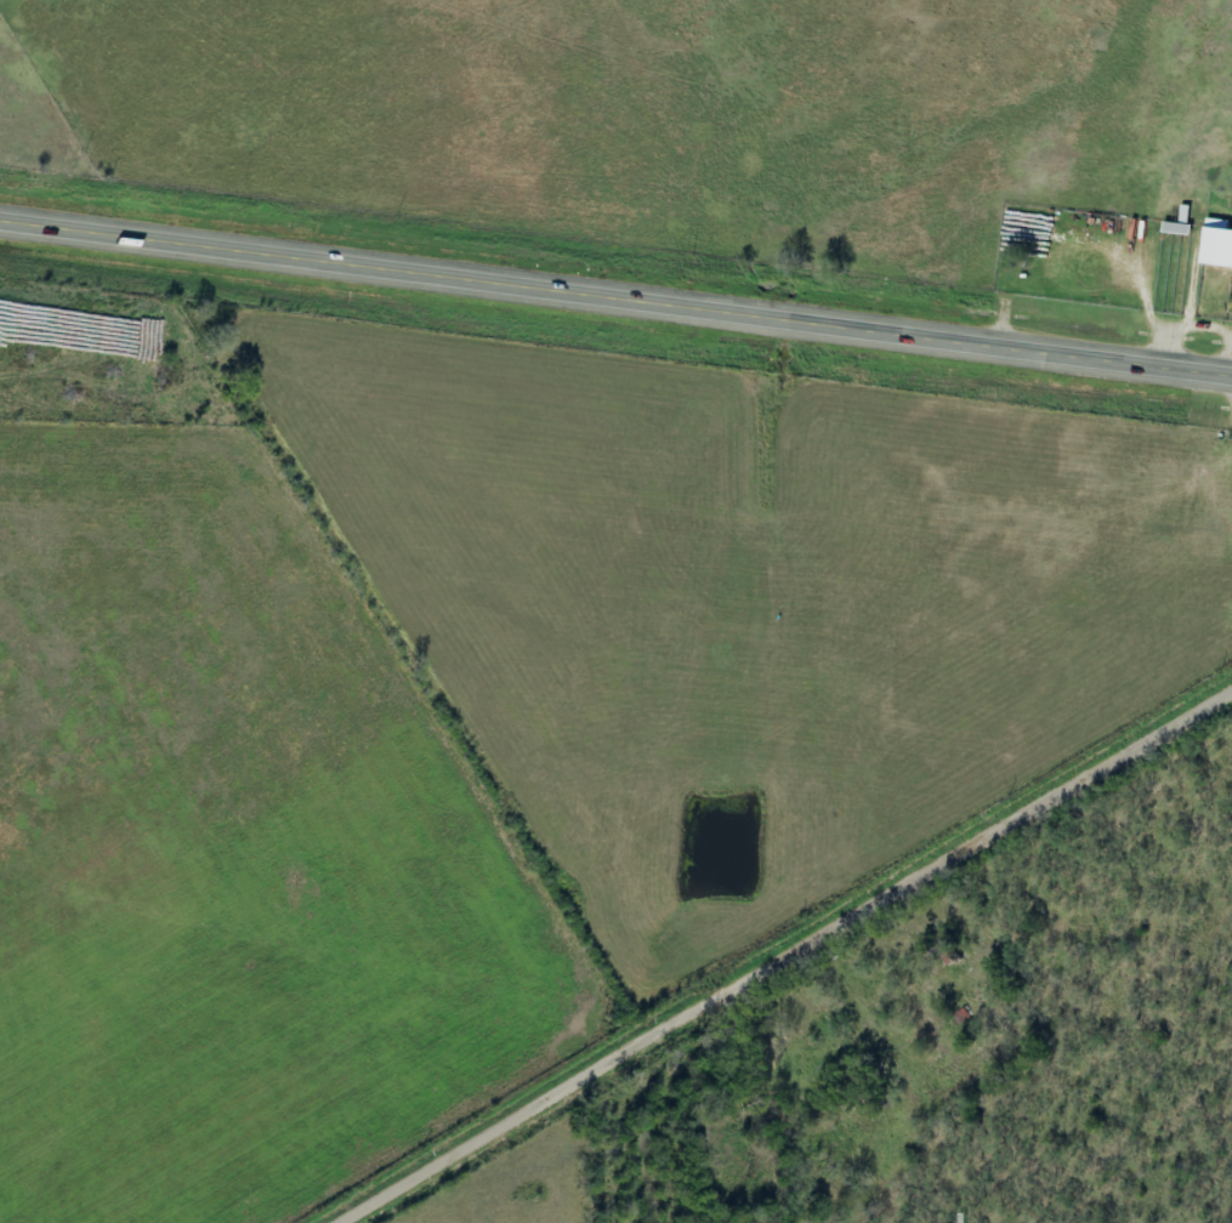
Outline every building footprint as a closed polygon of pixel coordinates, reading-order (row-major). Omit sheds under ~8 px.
[(1231,267),(1231,232),(1203,229),(1200,264),(1231,267)]
